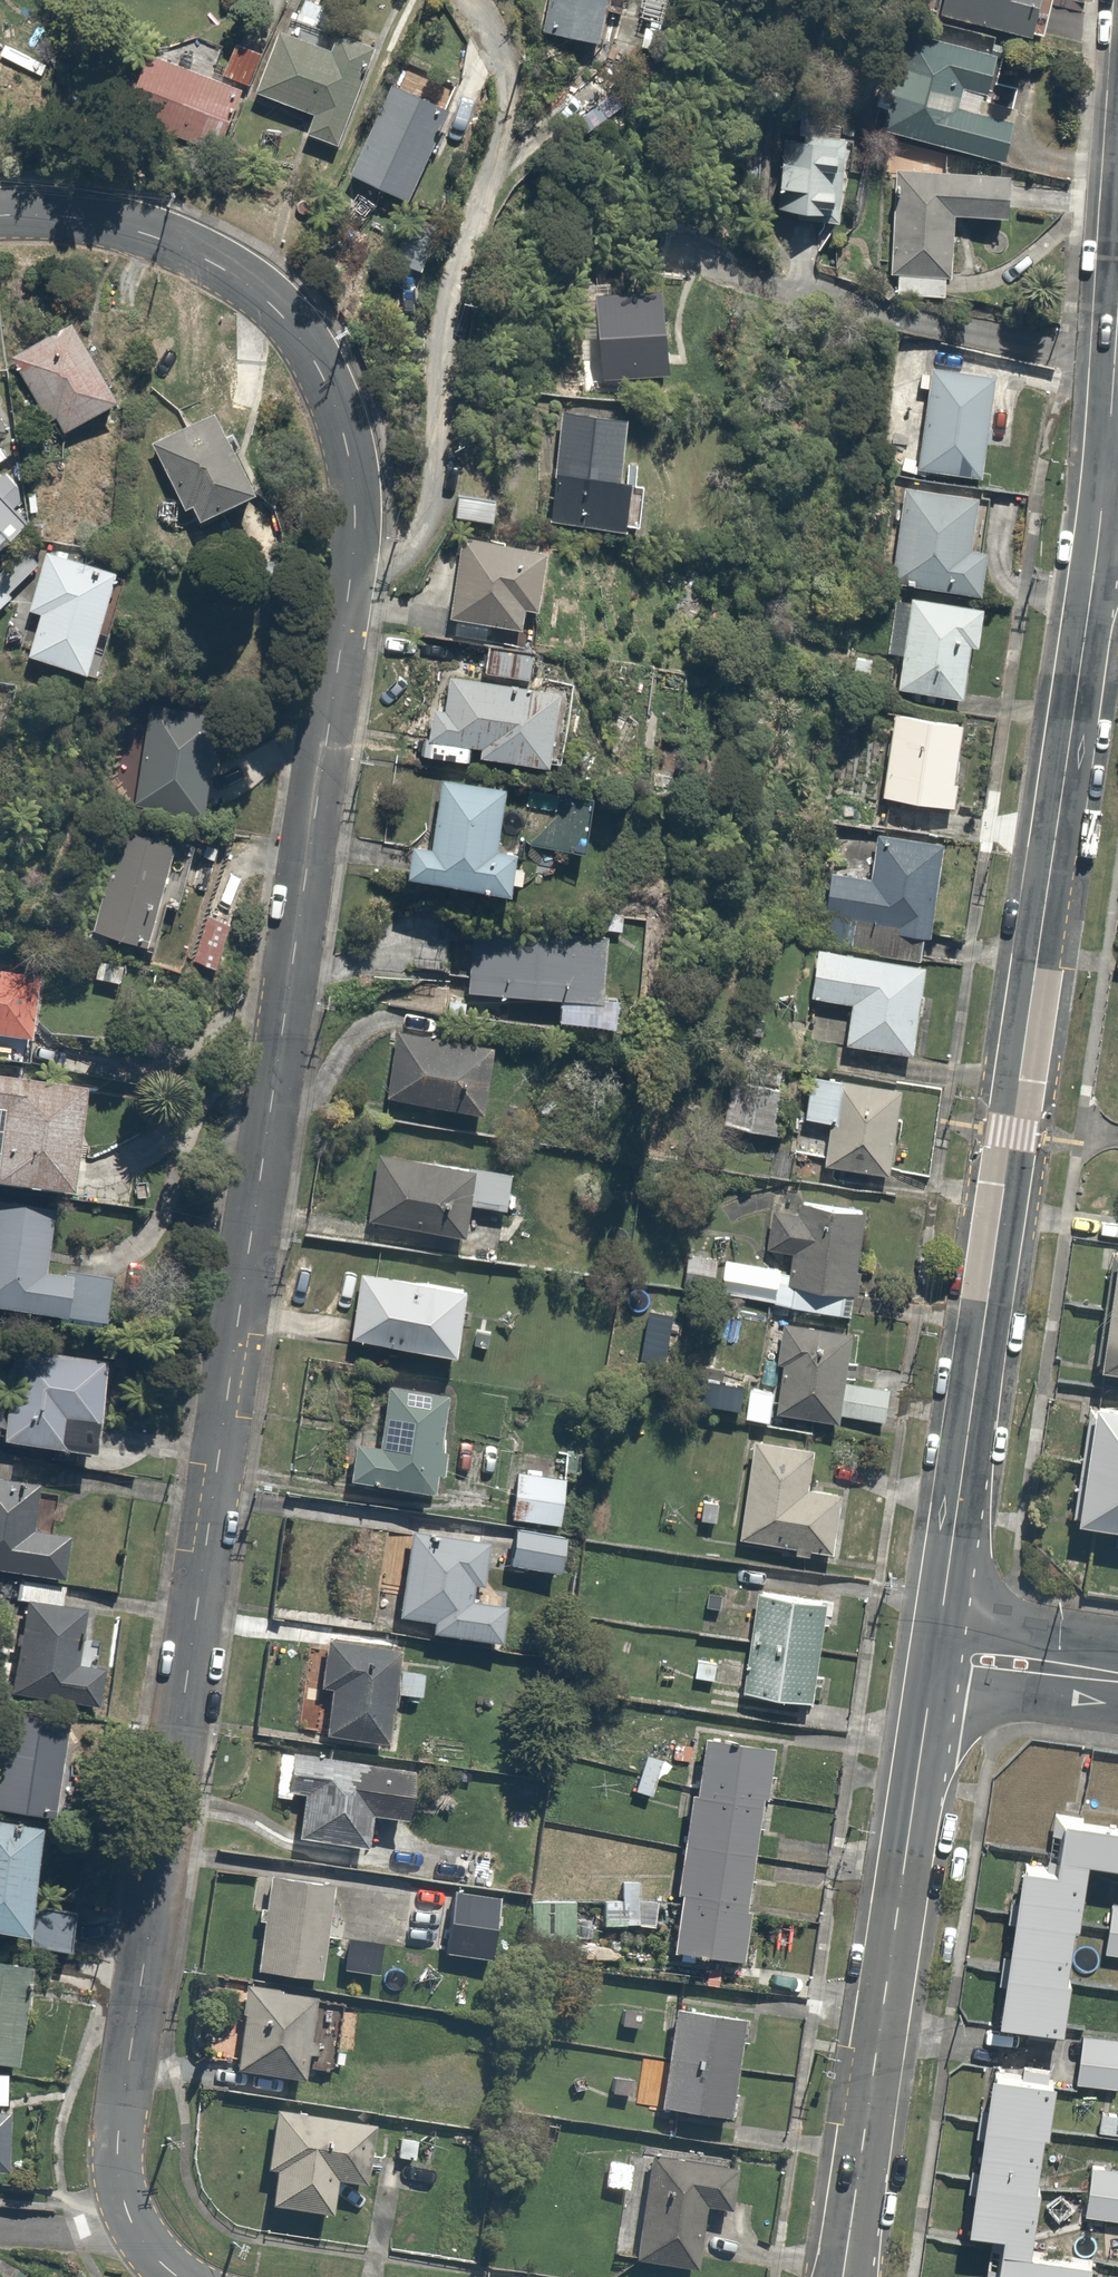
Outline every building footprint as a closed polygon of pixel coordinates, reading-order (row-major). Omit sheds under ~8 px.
[(540,32),(595,44),(605,0),(547,0),(540,32)] [(939,17),(1042,43),(1053,0),(944,0),(939,17)] [(669,22),(645,17),(638,50),(662,55),(669,22)] [(334,47),(284,27),(258,92),(315,116),(308,133),(335,144),(374,50),(338,35),(334,47)] [(998,58),(908,34),(896,82),(880,78),(872,107),(891,112),(886,130),(1004,161),(1014,123),(979,114),(984,95),(988,96),(998,58)] [(220,154),(262,55),(234,43),(219,77),(155,50),(128,115),(220,154)] [(452,110),(390,83),(348,177),(410,205),(452,110)] [(839,224),(850,142),(801,135),(800,140),(786,138),(776,216),(839,224)] [(1016,179),(899,172),(892,274),(899,275),(898,295),(952,299),(957,210),(1014,214),(1016,179)] [(420,275),(440,230),(413,218),(393,264),(420,275)] [(659,289),(594,296),(603,382),(672,375),(659,289)] [(70,324),(13,355),(61,442),(117,410),(70,324)] [(996,378),(932,369),(919,470),(982,479),(996,378)] [(10,427),(0,411),(0,433),(10,427)] [(629,426),(556,413),(548,530),(622,536),(629,426)] [(217,418),(162,449),(200,518),(255,487),(217,418)] [(5,473),(0,478),(0,546),(22,524),(13,514),(30,497),(5,473)] [(980,500),(906,490),(893,583),(982,595),(987,555),(973,553),(980,500)] [(492,498),(455,493),(451,526),(488,531),(492,498)] [(450,620),(523,633),(527,611),(539,613),(549,554),(464,539),(450,620)] [(24,544),(0,567),(0,605),(43,564),(24,544)] [(93,681),(120,575),(46,556),(30,616),(44,620),(32,665),(93,681)] [(985,610),(912,600),(911,605),(896,602),(888,656),(902,658),(898,692),(965,701),(973,649),(980,650),(985,610)] [(485,674),(529,681),(533,655),(490,647),(485,674)] [(485,751),(483,762),(560,776),(576,683),(545,678),(543,692),(529,689),(482,681),(453,676),(447,711),(432,708),(426,741),(485,751)] [(225,715),(150,706),(138,805),(213,814),(225,715)] [(965,726),(894,715),(881,800),(952,811),(965,726)] [(413,850),(410,884),(509,894),(513,855),(495,854),(501,789),(439,783),(432,852),(413,850)] [(192,854),(128,832),(93,933),(157,955),(192,854)] [(934,940),(948,852),(879,841),(872,884),(824,876),(813,947),(852,953),(856,927),(934,940)] [(604,932),(473,923),(468,996),(599,1005),(604,932)] [(927,970),(810,953),(802,1004),(855,1012),(849,1047),(914,1057),(927,970)] [(0,973),(0,1040),(30,1045),(41,980),(0,973)] [(495,1056),(395,1037),(384,1099),(483,1118),(495,1056)] [(906,1089),(821,1073),(813,1120),(832,1123),(824,1167),(889,1179),(906,1089)] [(788,1091),(738,1080),(725,1125),(780,1138),(788,1091)] [(83,1094),(0,1085),(0,1118),(7,1119),(0,1166),(0,1182),(69,1191),(83,1094)] [(512,1178),(478,1172),(379,1153),(367,1214),(466,1234),(470,1212),(504,1219),(512,1178)] [(107,1324),(114,1277),(68,1270),(67,1276),(47,1273),(56,1212),(0,1203),(0,1308),(107,1324)] [(857,1274),(866,1215),(803,1205),(801,1217),(775,1212),(768,1251),(793,1255),(790,1275),(781,1274),(781,1271),(727,1262),(722,1293),(775,1303),(775,1305),(851,1319),(854,1296),(858,1297),(862,1275),(857,1274)] [(467,1295),(363,1280),(354,1341),(457,1357),(467,1295)] [(1112,1311),(1102,1375),(1117,1377),(1117,1312),(1112,1311)] [(854,1336),(784,1325),(777,1366),(785,1367),(777,1416),(840,1426),(842,1417),(884,1424),(890,1391),(846,1384),(854,1336)] [(105,1353),(11,1344),(0,1446),(55,1451),(58,1424),(97,1428),(105,1353)] [(432,1502),(449,1402),(390,1392),(379,1453),(354,1448),(347,1487),(432,1502)] [(1097,1411),(1088,1466),(1117,1471),(1117,1414),(1097,1411)] [(814,1454),(752,1444),(736,1542),(827,1557),(837,1496),(807,1491),(814,1454)] [(1088,1466),(1078,1528),(1117,1534),(1117,1471),(1088,1466)] [(564,1480),(515,1473),(509,1518),(558,1524),(564,1480)] [(0,1480),(0,1571),(66,1580),(72,1538),(34,1533),(41,1486),(0,1480)] [(562,1536),(514,1528),(507,1568),(555,1576),(562,1536)] [(489,1546),(410,1532),(395,1619),(431,1625),(429,1637),(504,1650),(510,1612),(479,1607),(489,1546)] [(15,1603),(24,1605),(7,1693),(90,1709),(98,1671),(84,1668),(95,1615),(58,1608),(62,1590),(19,1582),(15,1603)] [(832,1605),(756,1593),(740,1698),(816,1710),(832,1605)] [(399,1661),(327,1649),(320,1692),(335,1695),(328,1737),(385,1746),(399,1661)] [(12,1722),(0,1778),(0,1811),(49,1822),(68,1735),(12,1722)] [(768,1747),(700,1739),(672,1957),(739,1966),(768,1747)] [(417,1778),(286,1750),(278,1789),(305,1794),(297,1833),(365,1847),(372,1815),(407,1822),(417,1778)] [(668,1760),(644,1751),(628,1793),(652,1802),(668,1760)] [(1027,1867),(1000,2031),(1064,2040),(1093,1871),(1117,1875),(1117,1831),(1065,1823),(1058,1872),(1027,1867)] [(0,1824),(0,1941),(66,1953),(73,1917),(24,1908),(39,1831),(0,1824)] [(338,1886),(273,1877),(269,1910),(263,1909),(261,1921),(267,1922),(260,1973),(325,1982),(338,1886)] [(635,1927),(638,1887),(619,1886),(618,1902),(602,1901),(600,1925),(635,1927)] [(504,1899),(454,1891),(443,1956),(493,1965),(504,1899)] [(1108,1909),(1103,1957),(1117,1959),(1117,1910),(1108,1909)] [(385,1944),(350,1940),(345,1971),(381,1976),(385,1944)] [(35,1978),(0,1970),(0,2073),(13,2076),(35,1978)] [(316,1996),(244,1986),(233,2072),(304,2081),(316,1996)] [(744,2017),(672,2005),(655,2110),(727,2122),(744,2017)] [(1088,2033),(1081,2088),(1117,2093),(1117,2037),(1088,2033)] [(998,2074),(978,2236),(1010,2240),(1005,2276),(1088,2276),(1090,2266),(1061,2263),(1033,2259),(1055,2081),(998,2074)] [(7,2179),(12,2116),(3,2115),(6,2075),(0,2075),(0,2178),(7,2179)] [(379,2127),(279,2111),(269,2171),(279,2173),(273,2206),(337,2216),(342,2183),(370,2187),(379,2127)] [(1087,2162),(1080,2218),(1117,2223),(1117,2166),(1087,2162)] [(737,2175),(645,2164),(633,2264),(695,2271),(703,2206),(733,2209),(737,2175)]
